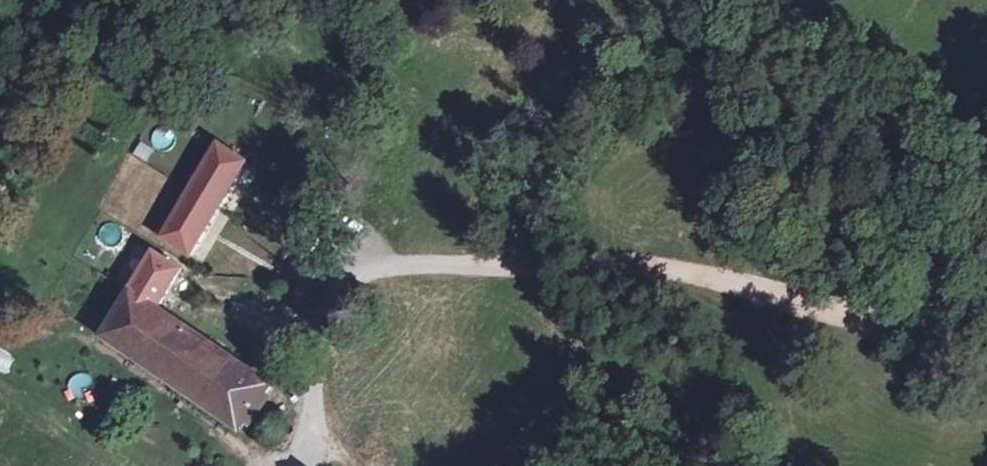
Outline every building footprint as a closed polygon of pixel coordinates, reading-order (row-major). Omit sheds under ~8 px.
[(216,151),(162,239),(190,256),(243,168),(216,151)] [(239,435),(269,388),(157,314),(180,274),(153,258),(142,277),(125,304),(103,341),(239,435)]
